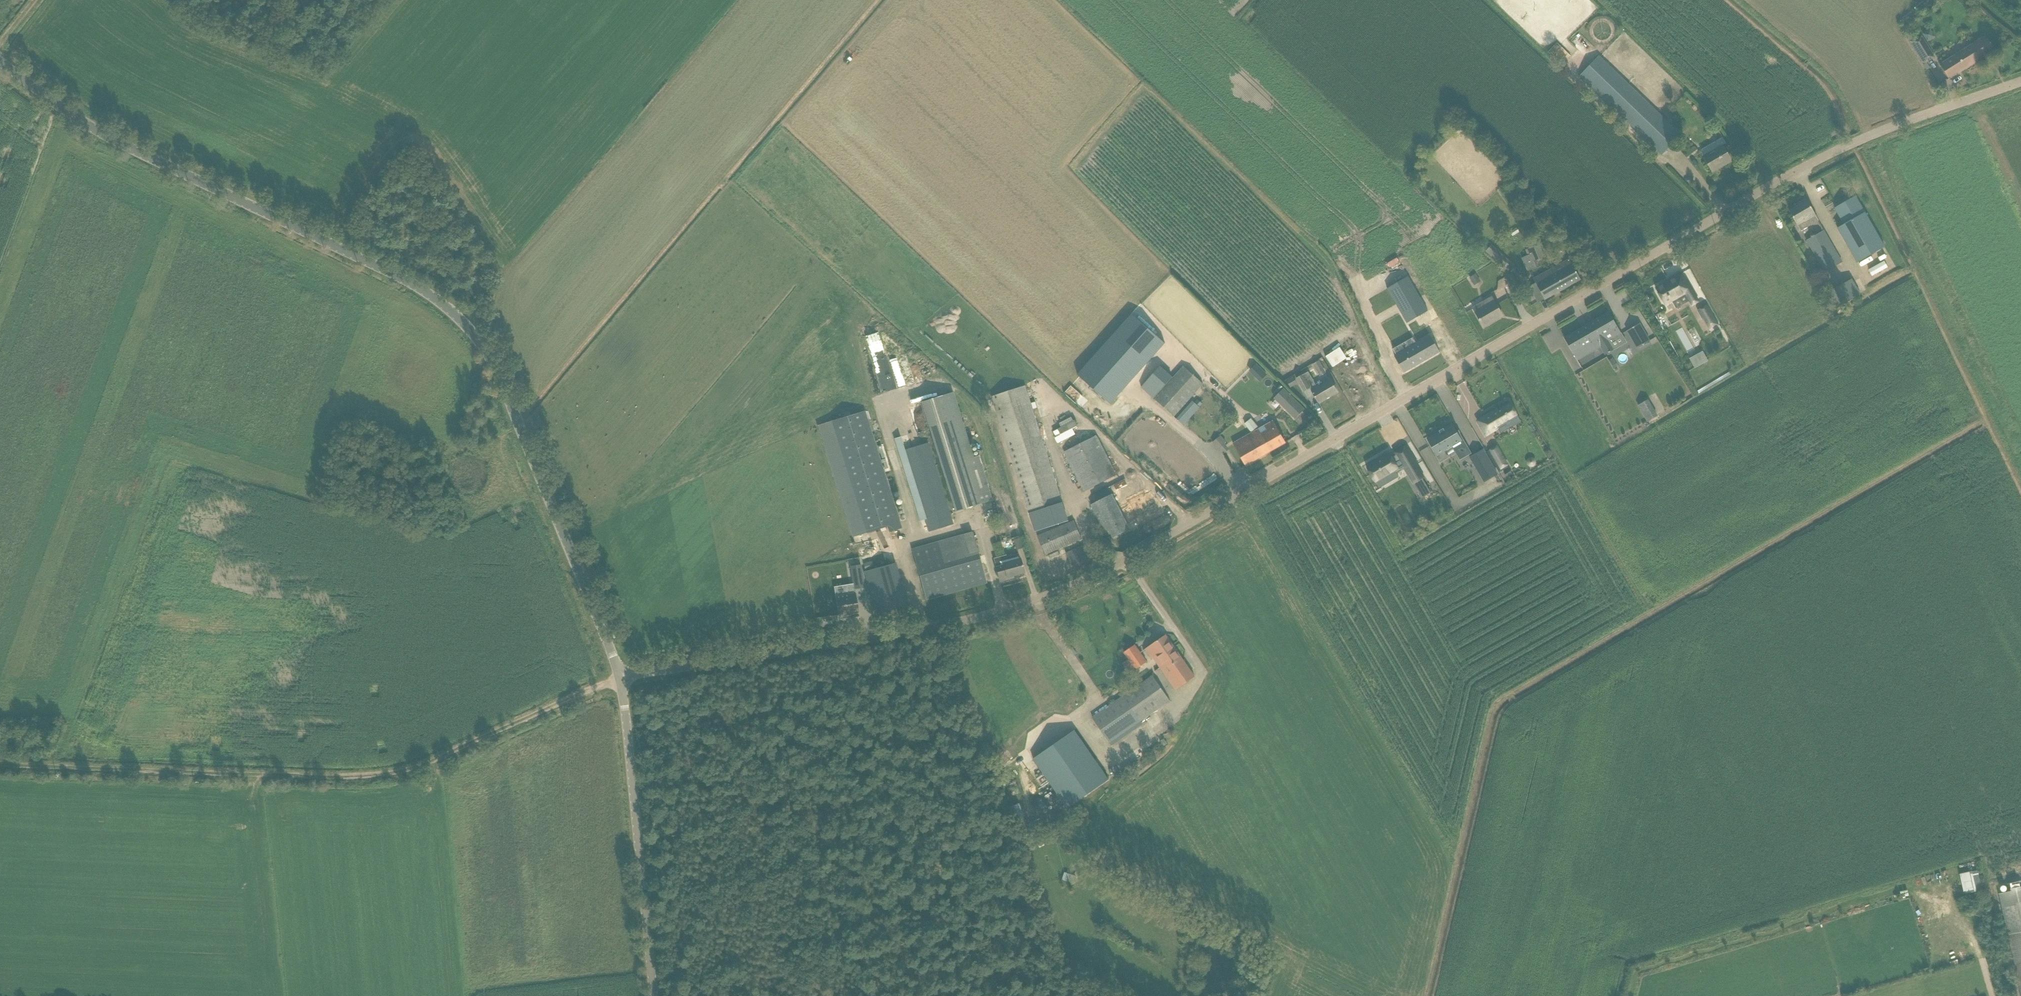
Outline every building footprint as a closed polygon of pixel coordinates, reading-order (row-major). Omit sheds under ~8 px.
[(1910,42),(1924,64),(1935,57),(1921,35),(1910,42)] [(1940,65),(1949,79),(1994,51),(1985,36),(1940,65)] [(1580,75),(1662,155),(1682,134),(1599,55),(1580,75)] [(1704,157),(1713,172),(1732,161),(1723,146),(1704,157)] [(1850,224),(1839,230),(1858,264),(1886,247),(1857,197),(1840,207),(1850,224)] [(1790,211),(1801,230),(1818,221),(1806,199),(1799,203),(1800,205),(1790,211)] [(1807,240),(1825,272),(1842,262),(1824,231),(1807,240)] [(1528,255),(1522,258),(1525,264),(1526,264),(1533,261),(1548,255),(1543,243),(1526,250),(1528,255)] [(1493,246),(1487,251),(1499,264),(1505,259),(1493,246)] [(1530,287),(1539,303),(1581,279),(1570,260),(1555,268),(1554,266),(1550,268),(1551,269),(1533,279),(1536,284),(1530,287)] [(1872,275),(1888,266),(1885,261),(1869,269),(1872,275)] [(1476,273),(1470,277),(1475,284),(1480,281),(1476,273)] [(1668,282),(1656,288),(1664,305),(1672,301),(1685,294),(1691,306),(1699,302),(1687,280),(1685,280),(1681,273),(1667,280),(1668,282)] [(1408,276),(1387,288),(1407,323),(1428,311),(1408,276)] [(1827,293),(1836,308),(1861,294),(1852,279),(1827,293)] [(1475,313),(1484,327),(1503,316),(1492,297),(1484,302),(1486,306),(1475,313)] [(1707,305),(1698,310),(1709,330),(1718,325),(1707,305)] [(1609,312),(1587,325),(1599,347),(1600,347),(1605,355),(1614,350),(1609,341),(1622,334),(1609,312)] [(1132,314),(1078,375),(1090,386),(1110,404),(1125,388),(1165,343),(1143,323),(1132,314)] [(1633,341),(1638,338),(1642,345),(1650,341),(1640,323),(1627,331),(1633,341)] [(1599,347),(1587,325),(1564,338),(1577,360),(1578,360),(1576,357),(1588,350),(1590,353),(1599,347)] [(1683,327),(1677,330),(1687,351),(1693,348),(1683,327)] [(1430,335),(1394,356),(1403,372),(1439,352),(1430,335)] [(1328,354),(1333,366),(1349,359),(1344,347),(1328,354)] [(1705,350),(1691,357),(1697,367),(1710,360),(1705,350)] [(1326,372),(1319,360),(1312,364),(1320,376),(1326,372)] [(1165,371),(1147,392),(1174,417),(1203,385),(1183,367),(1173,378),(1165,371)] [(1261,369),(1255,376),(1260,381),(1266,375),(1261,369)] [(1310,387),(1314,394),(1319,403),(1337,392),(1331,381),(1317,388),(1308,372),(1296,379),(1303,391),(1310,387)] [(1293,377),(1287,381),(1290,387),(1297,383),(1293,377)] [(1029,512),(1034,531),(1068,521),(1063,502),(1026,386),(992,396),(1029,512)] [(1283,388),(1274,398),(1295,419),(1305,409),(1283,388)] [(921,403),(955,512),(992,500),(978,456),(973,457),(953,392),(921,403)] [(1638,406),(1648,422),(1657,416),(1647,400),(1638,406)] [(1193,401),(1176,419),(1183,425),(1199,407),(1193,401)] [(1501,432),(1520,421),(1517,416),(1518,416),(1510,403),(1498,411),(1497,410),(1478,421),(1486,435),(1498,427),(1501,432)] [(902,528),(865,411),(829,422),(818,426),(852,537),(888,526),(889,532),(902,528)] [(1251,419),(1244,424),(1251,432),(1257,427),(1251,419)] [(1233,444),(1245,465),(1286,443),(1273,421),(1233,444)] [(1441,442),(1429,449),(1439,466),(1454,457),(1456,461),(1468,454),(1460,441),(1458,442),(1454,435),(1445,440),(1445,439),(1441,441),(1441,442)] [(1069,449),(1064,452),(1084,491),(1117,475),(1097,436),(1093,438),(1069,449)] [(1221,436),(1213,443),(1218,449),(1226,442),(1221,436)] [(953,524),(928,443),(903,451),(920,504),(924,518),(928,531),(953,524)] [(878,446),(886,468),(889,466),(882,445),(878,446)] [(1483,450),(1470,458),(1484,482),(1498,474),(1483,450)] [(1380,459),(1366,467),(1375,483),(1385,477),(1384,476),(1394,470),(1396,473),(1404,468),(1414,484),(1424,478),(1416,463),(1417,463),(1412,455),(1400,462),(1396,455),(1392,458),(1389,452),(1380,457),(1380,459)] [(1504,458),(1494,464),(1499,472),(1509,466),(1504,458)] [(1504,472),(1507,477),(1512,474),(1509,469),(1504,472)] [(1426,485),(1418,490),(1422,498),(1431,493),(1426,485)] [(1120,509),(1112,494),(1108,487),(1091,495),(1095,502),(1091,505),(1101,524),(1103,523),(1107,531),(1109,530),(1113,538),(1130,529),(1127,523),(1124,518),(1120,509)] [(1147,495),(1120,509),(1124,518),(1127,523),(1136,519),(1139,524),(1148,520),(1161,513),(1160,511),(1172,505),(1165,492),(1157,496),(1156,494),(1149,498),(1147,495)] [(1037,536),(1045,555),(1082,539),(1074,520),(1037,536)] [(911,549),(926,600),(986,583),(972,532),(911,549)] [(1066,553),(1074,571),(1092,563),(1085,545),(1066,553)] [(1008,562),(1007,560),(1002,561),(1001,557),(993,559),(1000,582),(1014,578),(1013,575),(1024,572),(1020,559),(1008,562)] [(871,561),(863,564),(865,570),(873,568),(871,561)] [(865,575),(869,589),(876,614),(906,605),(894,562),(864,571),(865,575)] [(860,564),(850,566),(854,589),(864,587),(860,564)] [(849,598),(836,600),(837,606),(838,615),(858,612),(857,602),(855,592),(848,593),(849,598)] [(1168,678),(1176,690),(1195,677),(1165,635),(1145,649),(1151,658),(1157,655),(1172,676),(1168,678)] [(1124,652),(1136,669),(1146,662),(1135,645),(1124,652)] [(1110,706),(1093,718),(1110,742),(1145,717),(1170,700),(1158,684),(1153,676),(1138,687),(1110,706)] [(1074,730),(1033,759),(1067,808),(1109,779),(1074,730)] [(2008,935),(2020,995),(2020,890),(1999,895),(2008,935)]
